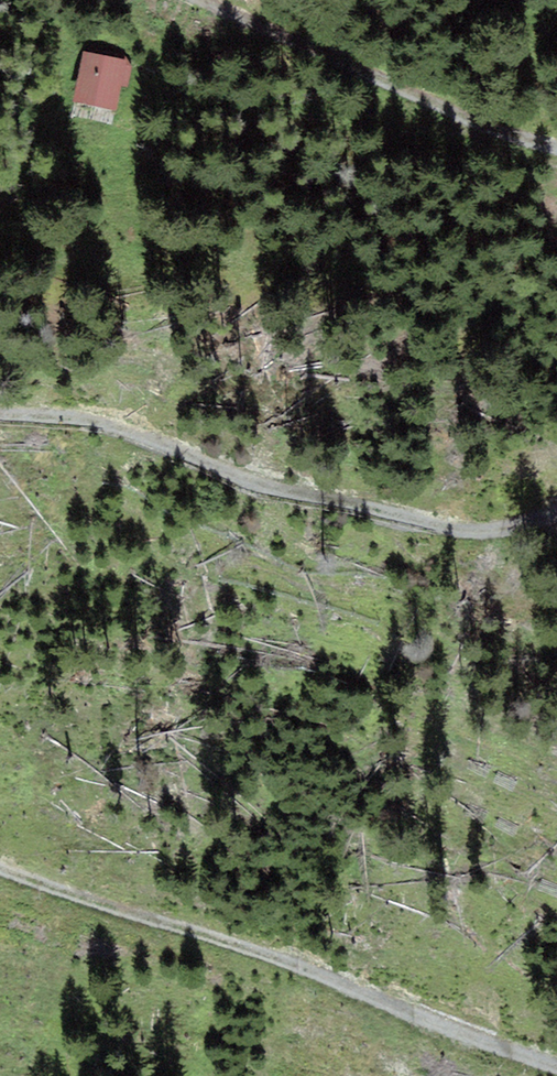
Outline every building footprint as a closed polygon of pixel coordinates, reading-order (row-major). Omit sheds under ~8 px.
[(127,60),(83,50),(72,101),(116,110),(122,85),(127,86),(133,61),(127,60)]
